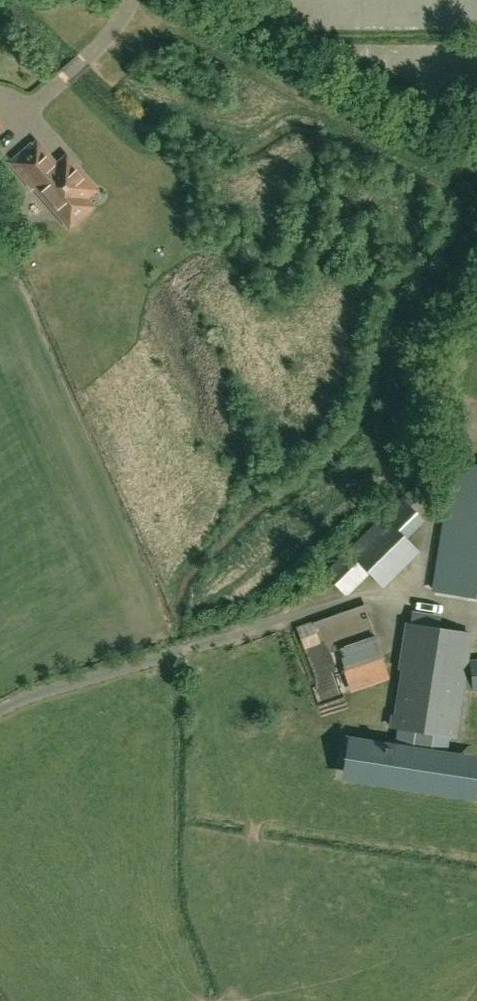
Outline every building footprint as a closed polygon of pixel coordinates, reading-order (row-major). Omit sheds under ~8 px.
[(31,144),(10,163),(33,188),(38,183),(59,206),(58,213),(66,222),(74,223),(89,210),(89,202),(82,194),(92,185),(72,162),(67,166),(50,165),(31,144)] [(453,463),(433,589),(476,596),(476,467),(453,463)] [(404,537),(422,519),(402,499),(325,573),(341,589),(364,567),(384,587),(420,552),(404,537)] [(345,675),(393,659),(380,623),(308,648),(328,705),(353,696),(345,675)] [(395,708),(457,718),(470,634),(409,624),(395,708)] [(431,749),(435,724),(417,721),(413,746),(389,742),(377,745),(348,740),(361,781),(376,783),(393,790),(434,796),(445,794),(476,799),(460,758),(446,756),(431,749)]
